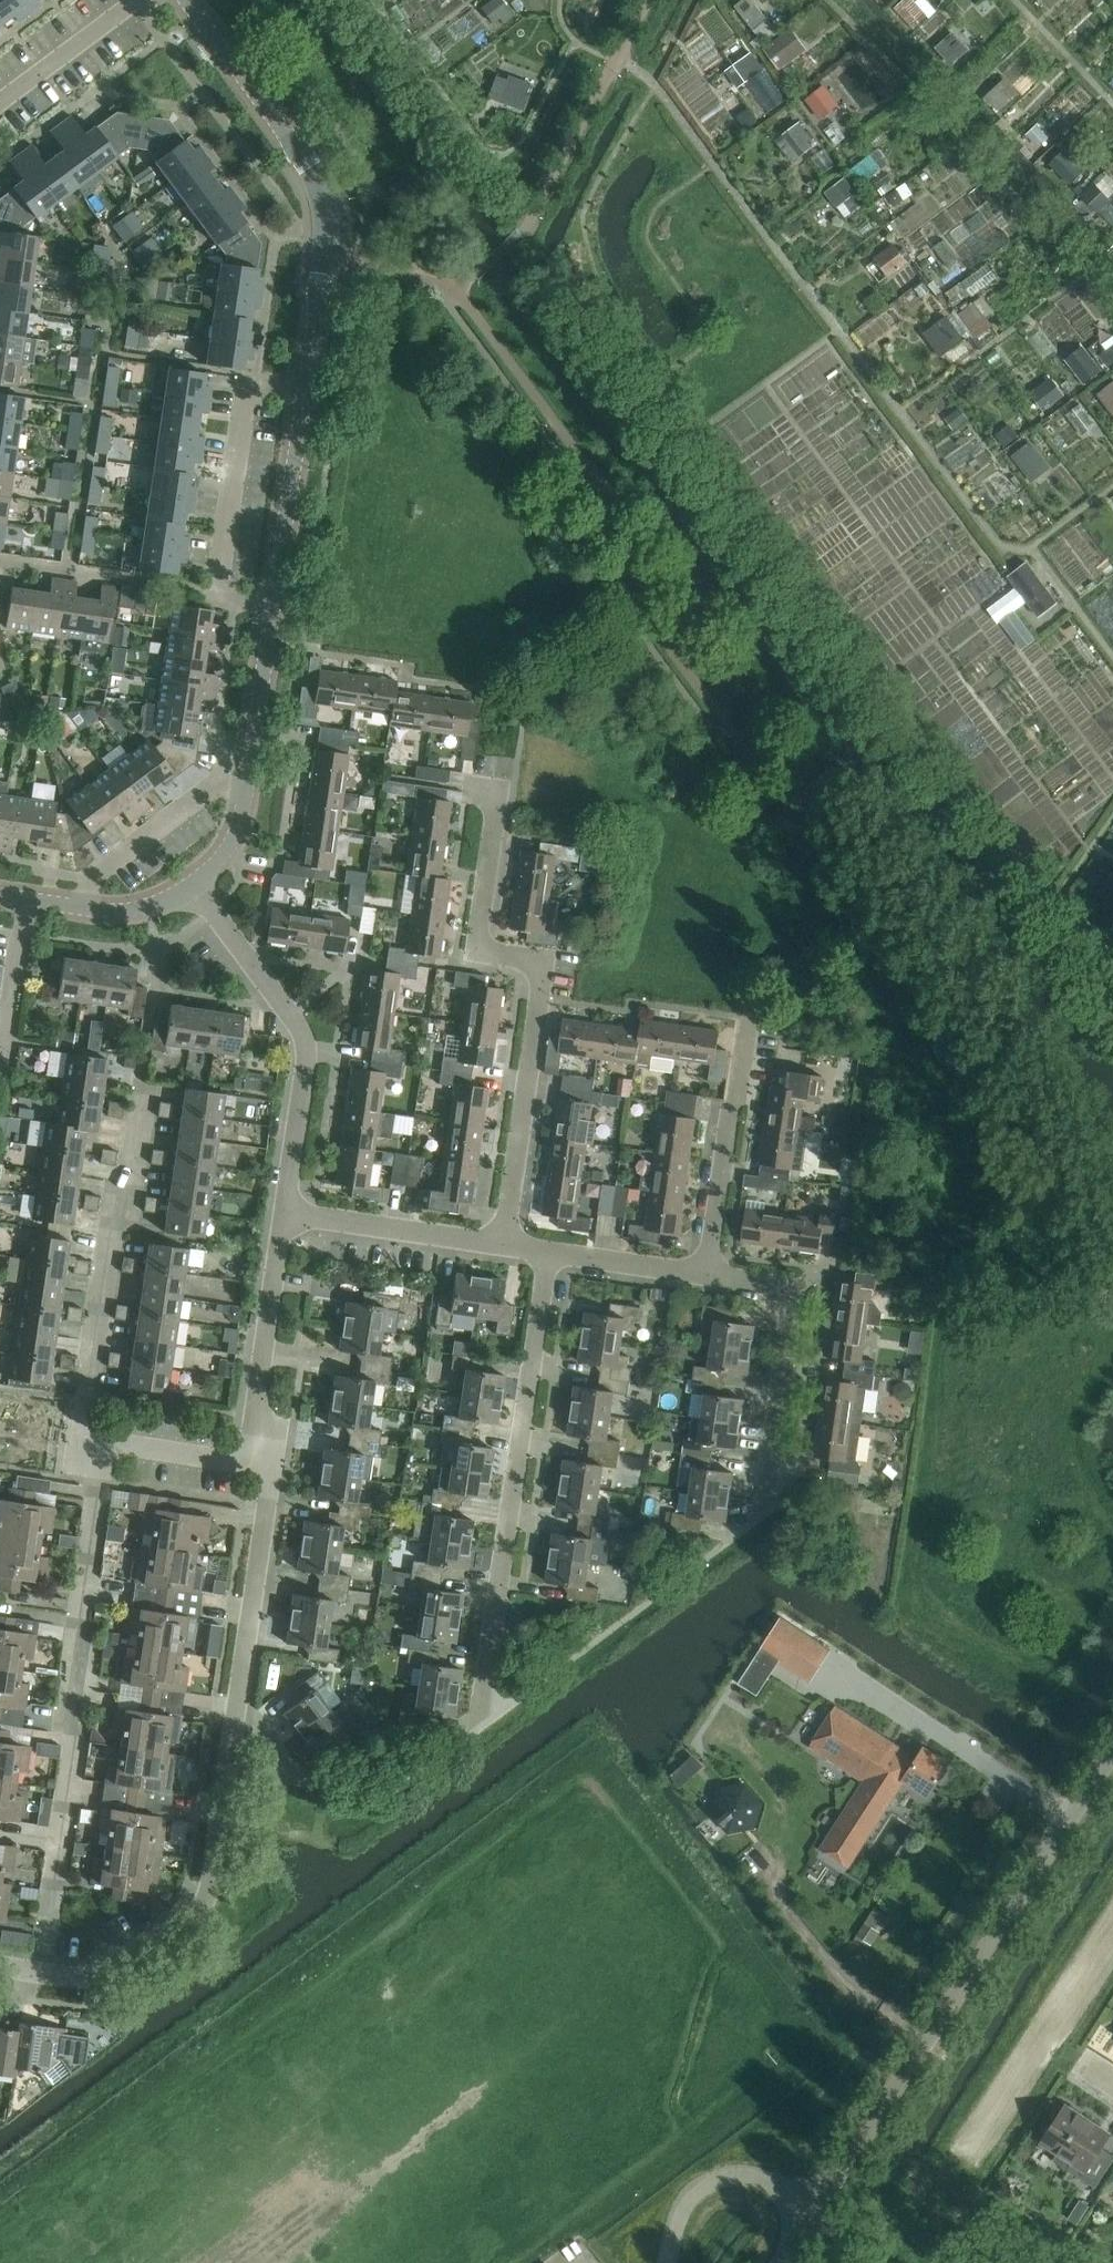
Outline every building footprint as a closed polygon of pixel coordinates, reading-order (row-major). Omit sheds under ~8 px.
[(3,22),(12,15),(16,21),(27,13),(18,0),(0,0),(0,19),(3,22)] [(27,13),(38,5),(34,0),(18,0),(27,13)] [(762,39),(775,30),(754,1),(741,10),(762,39)] [(790,24),(762,43),(778,66),(806,47),(790,24)] [(41,30),(34,35),(47,53),(54,48),(41,30)] [(124,36),(113,42),(120,56),(132,50),(124,36)] [(723,71),(738,87),(764,63),(749,47),(723,71)] [(1033,107),(1048,94),(1039,83),(1023,97),(1033,107)] [(819,119),(839,105),(824,85),(804,100),(819,119)] [(117,115),(108,122),(128,147),(147,150),(167,122),(117,115)] [(71,116),(61,124),(96,172),(117,156),(128,147),(108,122),(107,119),(95,128),(95,127),(85,135),(71,116)] [(770,142),(790,160),(814,134),(794,116),(770,142)] [(832,118),(821,125),(833,145),(844,138),(832,118)] [(173,131),(167,122),(147,150),(155,161),(184,140),(175,129),(173,131)] [(96,172),(61,124),(50,132),(64,151),(54,158),(76,187),(96,172)] [(184,140),(155,161),(155,162),(170,182),(205,157),(197,146),(192,150),(184,140)] [(847,164),(868,196),(887,183),(879,171),(890,163),(877,144),(847,164)] [(31,147),(20,155),(55,202),(76,187),(54,158),(45,165),(31,147)] [(13,189),(8,193),(29,221),(34,217),(35,217),(55,202),(20,155),(10,162),(23,181),(13,188),(13,189)] [(205,157),(170,182),(186,203),(215,181),(207,172),(213,167),(205,157)] [(845,173),(823,188),(842,217),(864,202),(845,173)] [(222,191),(215,181),(186,203),(201,223),(235,197),(227,187),(222,191)] [(21,235),(21,234),(23,226),(29,221),(8,193),(2,197),(4,199),(0,202),(0,232),(21,235)] [(235,197),(201,223),(216,244),(217,244),(217,245),(245,223),(245,222),(238,212),(243,208),(235,197)] [(122,241),(143,226),(132,211),(111,226),(122,241)] [(253,234),(245,223),(217,245),(225,255),(224,264),(254,268),(257,244),(251,236),(253,234)] [(0,245),(0,246),(0,258),(34,263),(38,237),(21,234),(21,235),(0,232),(0,245)] [(142,267),(162,252),(151,237),(131,252),(142,267)] [(865,257),(874,277),(907,263),(898,243),(865,257)] [(0,258),(0,283),(30,287),(34,263),(0,258)] [(984,261),(960,279),(969,292),(994,273),(984,261)] [(221,264),(217,289),(260,295),(262,282),(255,281),(257,269),(254,268),(224,264),(221,264)] [(131,295),(156,299),(159,280),(133,277),(131,295)] [(89,279),(87,296),(99,298),(102,280),(89,279)] [(952,303),(967,292),(959,279),(943,290),(952,303)] [(0,283),(0,309),(27,312),(30,287),(0,283)] [(217,289),(214,314),(249,319),(251,307),(258,308),(260,295),(217,289)] [(975,335),(991,325),(971,294),(955,304),(975,335)] [(99,298),(87,296),(84,314),(96,316),(99,298)] [(944,352),(967,331),(946,308),(923,329),(944,352)] [(23,337),(27,312),(0,309),(0,334),(23,337)] [(127,327),(140,329),(142,312),(129,310),(127,327)] [(214,314),(210,339),(253,346),(255,332),(247,331),(249,319),(214,314)] [(140,329),(127,327),(124,345),(137,347),(140,329)] [(81,328),(79,346),(92,348),(94,330),(81,328)] [(0,334),(0,360),(19,362),(23,337),(0,334)] [(253,346),(210,339),(206,365),(242,370),(244,357),(251,358),(253,346)] [(1074,345),(1064,352),(1084,382),(1094,375),(1074,345)] [(92,348),(79,346),(75,371),(88,373),(92,348)] [(16,388),(19,362),(0,360),(0,386),(16,388)] [(104,384),(118,386),(120,368),(107,366),(104,384)] [(165,393),(208,399),(210,387),(202,386),(204,373),(169,368),(165,393)] [(88,373),(75,371),(72,396),(85,398),(88,373)] [(1112,414),(1112,376),(1094,388),(1111,416),(1112,414)] [(1054,377),(1035,397),(1048,410),(1067,390),(1054,377)] [(118,386),(104,384),(102,403),(115,405),(118,386)] [(208,399),(165,393),(161,418),(197,424),(199,412),(206,413),(208,399)] [(19,423),(23,397),(0,394),(0,420),(19,423)] [(1078,400),(1064,411),(1081,434),(1096,423),(1078,400)] [(67,430),(79,432),(82,414),(69,412),(67,430)] [(100,416),(97,434),(110,436),(113,418),(100,416)] [(161,418),(158,443),(200,450),(202,437),(195,436),(197,424),(161,418)] [(0,420),(0,446),(16,448),(19,423),(0,420)] [(79,432),(67,430),(64,448),(77,450),(79,432)] [(110,436),(97,434),(94,453),(107,454),(110,436)] [(1026,437),(1008,453),(1032,480),(1050,464),(1026,437)] [(200,450),(158,443),(154,469),(189,474),(191,462),(198,463),(200,450)] [(12,473),(16,448),(0,446),(0,471),(12,473)] [(134,479),(134,462),(110,461),(110,479),(134,479)] [(59,480),(72,482),(75,464),(62,462),(59,480)] [(89,485),(102,487),(105,468),(92,466),(89,485)] [(154,469),(150,494),(193,500),(195,487),(188,486),(189,474),(154,469)] [(0,471),(0,497),(8,498),(12,473),(0,471)] [(72,482),(59,480),(56,498),(69,500),(72,482)] [(102,487),(89,485),(87,503),(99,505),(102,487)] [(193,500),(150,494),(146,519),(182,524),(184,512),(191,513),(193,500)] [(5,523),(8,498),(0,497),(0,522),(5,523)] [(52,530),(65,532),(67,514),(55,512),(53,521),(47,520),(46,527),(52,528),(52,530)] [(85,516),(82,535),(95,537),(98,518),(85,516)] [(182,524),(146,519),(143,544),(185,550),(187,537),(180,536),(182,524)] [(65,532),(52,530),(43,529),(42,538),(51,539),(49,548),(62,550),(65,532)] [(95,537),(82,535),(80,552),(92,554),(95,537)] [(185,550),(143,544),(139,569),(175,574),(176,562),(183,563),(185,550)] [(1029,564),(1014,575),(1010,578),(1038,616),(1057,602),(1029,564)] [(36,592),(31,631),(56,635),(64,580),(51,578),(49,594),(36,592)] [(76,582),(64,580),(56,635),(81,638),(86,599),(74,597),(76,582)] [(36,592),(24,590),(25,584),(0,581),(0,617),(6,618),(5,627),(31,631),(36,592)] [(121,584),(120,591),(117,607),(134,609),(138,587),(121,584)] [(86,599),(81,638),(79,650),(105,654),(106,642),(112,643),(115,622),(117,607),(120,591),(114,591),(114,588),(101,586),(99,601),(86,599)] [(212,610),(172,604),(169,630),(223,638),(225,626),(210,623),(212,610)] [(998,615),(1018,648),(1036,638),(1017,604),(998,615)] [(169,630),(165,655),(204,661),(206,649),(221,651),(223,638),(169,630)] [(204,661),(165,655),(161,680),(216,688),(217,676),(202,673),(204,661)] [(353,709),(358,676),(319,670),(316,688),(306,687),(301,717),(315,719),(317,704),(353,709)] [(353,709),(390,714),(391,715),(394,692),(395,692),(397,681),(358,676),(353,709)] [(216,688),(161,680),(157,705),(197,711),(199,698),(214,701),(216,688)] [(391,715),(390,714),(389,725),(428,731),(433,697),(395,692),(394,692),(391,715)] [(471,703),(433,697),(428,731),(463,736),(461,751),(475,753),(480,723),(469,721),(471,703)] [(197,711),(157,705),(144,703),(140,731),(161,741),(195,762),(201,724),(195,723),(197,711)] [(359,732),(320,727),(318,739),(348,743),(357,745),(359,732)] [(315,750),(309,789),(343,794),(348,755),(347,754),(348,743),(318,739),(316,750),(315,750)] [(148,740),(127,755),(151,787),(161,780),(164,785),(195,762),(161,741),(154,747),(148,740)] [(151,787),(127,755),(107,770),(140,815),(150,807),(141,795),(151,787)] [(449,771),(416,766),(414,778),(447,783),(449,771)] [(140,815),(107,770),(87,785),(110,817),(120,810),(130,822),(140,815)] [(71,808),(64,814),(73,852),(104,830),(100,825),(110,817),(87,785),(66,801),(71,808)] [(411,836),(445,841),(450,802),(445,801),(446,790),(413,785),(412,797),(417,797),(411,836)] [(309,789),(304,827),(337,832),(343,794),(309,789)] [(0,829),(0,851),(10,852),(12,837),(24,839),(30,800),(5,796),(0,829)] [(372,809),(374,798),(359,796),(357,807),(372,809)] [(30,800),(24,839),(36,841),(36,847),(73,852),(64,814),(54,812),(56,803),(30,800)] [(299,862),(284,860),(282,874),(284,874),(312,879),(314,868),(331,871),(337,832),(304,827),(299,862)] [(445,841),(411,836),(406,875),(416,876),(416,875),(439,879),(439,878),(445,841)] [(516,890),(549,894),(555,859),(578,862),(580,848),(541,843),(540,853),(522,851),(516,890)] [(370,851),(369,855),(367,869),(377,871),(379,856),(377,856),(377,852),(370,851)] [(284,874),(282,874),(276,873),(272,878),(271,883),(282,885),(284,874)] [(416,875),(416,876),(411,913),(444,919),(450,880),(439,878),(439,879),(416,875)] [(549,894),(516,890),(510,929),(528,931),(527,942),(557,946),(559,932),(544,930),(549,894)] [(358,932),(362,907),(362,906),(347,904),(346,914),(360,916),(358,932)] [(362,907),(358,932),(372,934),(376,909),(362,907)] [(305,947),(310,914),(271,908),(266,941),(305,947)] [(388,947),(386,961),(416,965),(418,955),(438,958),(444,919),(411,913),(406,949),(388,947)] [(349,920),(310,914),(305,947),(344,953),(349,920)] [(81,1002),(87,962),(55,958),(53,972),(60,973),(57,998),(81,1002)] [(366,969),(360,1008),(393,1013),(399,977),(414,980),(416,965),(386,961),(385,972),(366,969)] [(111,966),(87,962),(81,1002),(105,1005),(111,966)] [(111,966),(105,1005),(128,1009),(127,1016),(142,1018),(147,988),(133,986),(135,970),(111,966)] [(485,976),(455,972),(453,985),(468,988),(463,1023),(496,1028),(502,989),(484,987),(485,976)] [(154,1020),(150,1050),(165,1052),(166,1045),(189,1048),(194,1009),(170,1006),(168,1022),(154,1020)] [(393,1013),(360,1008),(354,1047),(372,1050),(371,1060),(401,1065),(403,1051),(388,1049),(393,1013)] [(219,1013),(194,1009),(189,1048),(213,1052),(219,1013)] [(219,1013),(213,1052),(237,1056),(241,1031),(248,1032),(250,1017),(219,1013)] [(597,1058),(602,1025),(563,1019),(561,1037),(550,1035),(546,1066),(559,1068),(562,1053),(597,1058)] [(641,1020),(640,1030),(637,1053),(638,1053),(636,1064),(650,1066),(652,1055),(675,1058),(680,1025),(641,1020)] [(496,1028),(463,1023),(457,1059),(442,1057),(440,1071),(471,1075),(472,1064),(490,1067),(496,1028)] [(602,1025),(597,1058),(636,1064),(638,1053),(637,1053),(640,1030),(602,1025)] [(680,1025),(675,1058),(711,1064),(709,1079),(723,1081),(727,1051),(716,1049),(719,1031),(680,1025)] [(58,1030),(56,1047),(72,1049),(75,1032),(58,1030)] [(43,1076),(59,1078),(62,1049),(46,1047),(43,1076)] [(67,1053),(63,1077),(103,1083),(107,1052),(79,1048),(78,1055),(67,1053)] [(401,1065),(371,1060),(369,1071),(351,1068),(346,1107),(379,1112),(384,1076),(399,1078),(401,1065)] [(471,1075),(440,1071),(438,1084),(453,1086),(448,1122),(481,1127),(487,1088),(469,1086),(471,1075)] [(792,1072),(791,1079),(821,1083),(822,1076),(792,1072)] [(563,1075),(562,1087),(593,1092),(594,1080),(563,1075)] [(63,1077),(60,1101),(99,1107),(103,1083),(63,1077)] [(821,1083),(791,1079),(789,1089),(771,1087),(765,1126),(799,1130),(814,1133),(816,1118),(801,1116),(804,1095),(819,1097),(821,1083)] [(186,1081),(182,1112),(221,1118),(225,1094),(200,1090),(201,1083),(186,1081)] [(559,1099),(553,1138),(587,1143),(592,1103),(601,1105),(602,1093),(593,1092),(562,1087),(560,1099),(559,1099)] [(666,1103),(696,1107),(697,1095),(667,1091),(666,1103)] [(46,1122),(46,1124),(95,1131),(99,1107),(60,1101),(56,1124),(46,1122)] [(109,1102),(108,1108),(122,1111),(123,1104),(109,1102)] [(159,1109),(173,1111),(174,1104),(160,1102),(159,1109)] [(662,1114),(656,1153),(689,1158),(695,1119),(694,1119),(696,1107),(666,1103),(664,1114),(662,1114)] [(379,1112),(346,1107),(340,1145),(373,1150),(375,1137),(390,1139),(394,1114),(379,1112)] [(122,1111),(108,1108),(107,1116),(121,1118),(122,1111)] [(173,1111),(159,1109),(157,1116),(172,1119),(173,1111)] [(221,1118),(182,1112),(178,1136),(217,1142),(221,1118)] [(40,1144),(42,1117),(27,1116),(24,1142),(40,1144)] [(481,1127),(448,1122),(443,1160),(476,1165),(481,1127)] [(46,1124),(42,1148),(82,1153),(85,1131),(95,1132),(95,1131),(46,1124)] [(799,1130),(765,1126),(760,1165),(761,1165),(759,1176),(779,1179),(789,1180),(791,1169),(793,1169),(799,1130)] [(217,1142),(178,1136),(175,1160),(214,1166),(217,1142)] [(553,1138),(548,1176),(581,1181),(587,1143),(553,1138)] [(373,1150),(340,1145),(334,1184),(352,1187),(351,1197),(381,1202),(383,1188),(368,1186),(373,1150)] [(42,1148),(39,1172),(78,1177),(82,1153),(42,1148)] [(102,1149),(101,1156),(115,1158),(116,1151),(102,1149)] [(152,1149),(151,1157),(166,1159),(167,1151),(152,1149)] [(403,1186),(408,1155),(394,1153),(389,1183),(403,1186)] [(656,1153),(652,1178),(641,1176),(639,1189),(651,1191),(684,1196),(689,1158),(656,1153)] [(408,1155),(403,1186),(417,1188),(422,1157),(408,1155)] [(115,1158),(101,1156),(100,1163),(114,1166),(115,1158)] [(166,1159),(151,1157),(150,1164),(165,1166),(166,1159)] [(214,1166),(175,1160),(171,1184),(210,1190),(214,1166)] [(423,1189),(422,1194),(420,1208),(451,1212),(452,1201),(470,1204),(476,1165),(443,1160),(438,1191),(423,1189)] [(78,1177),(39,1172),(35,1195),(75,1201),(78,1177)] [(761,1190),(763,1178),(745,1175),(743,1187),(761,1190)] [(581,1181),(548,1176),(542,1215),(560,1217),(559,1228),(589,1232),(591,1219),(576,1216),(581,1181)] [(789,1180),(779,1179),(778,1191),(788,1193),(789,1180)] [(585,1180),(584,1195),(598,1195),(599,1180),(585,1180)] [(171,1184),(167,1208),(207,1214),(210,1190),(171,1184)] [(611,1216),(616,1186),(602,1184),(598,1214),(611,1216)] [(629,1188),(616,1186),(611,1216),(625,1218),(629,1188)] [(19,1190),(17,1210),(28,1211),(30,1191),(19,1190)] [(684,1196),(651,1191),(645,1226),(630,1224),(628,1238),(659,1243),(660,1232),(678,1235),(684,1196)] [(75,1201),(35,1195),(32,1219),(71,1225),(75,1201)] [(85,1195),(83,1203),(98,1205),(99,1197),(85,1195)] [(145,1197),(144,1205),(159,1207),(160,1199),(145,1197)] [(98,1205),(83,1203),(82,1209),(97,1211),(98,1205)] [(159,1207),(144,1205),(143,1211),(158,1213),(159,1207)] [(207,1214),(167,1208),(164,1232),(203,1238),(207,1214)] [(780,1247),(785,1214),(746,1208),(741,1242),(780,1247)] [(785,1214),(780,1247),(819,1253),(821,1235),(832,1237),(836,1213),(824,1212),(823,1219),(785,1214)] [(26,1259),(65,1264),(69,1241),(29,1235),(26,1259)] [(145,1267),(185,1273),(188,1249),(149,1243),(145,1267)] [(122,1264),(136,1266),(137,1259),(123,1257),(122,1264)] [(65,1264),(26,1259),(22,1283),(62,1288),(65,1264)] [(74,1266),(88,1268),(89,1261),(75,1259),(74,1266)] [(136,1266),(122,1264),(121,1272),(135,1274),(136,1266)] [(88,1268),(74,1266),(73,1273),(87,1276),(88,1268)] [(185,1273),(145,1267),(142,1291),(181,1297),(185,1273)] [(875,1303),(870,1302),(872,1288),(887,1290),(889,1276),(859,1272),(857,1283),(839,1280),(833,1319),(867,1324),(880,1326),(882,1312),(875,1303)] [(439,1295),(438,1302),(434,1325),(449,1327),(451,1313),(474,1316),(479,1277),(455,1274),(452,1297),(439,1295)] [(479,1277),(474,1316),(497,1319),(495,1334),(509,1336),(514,1306),(501,1304),(504,1281),(479,1277)] [(904,1278),(894,1277),(892,1286),(902,1288),(904,1278)] [(62,1288),(22,1283),(19,1307),(58,1312),(62,1288)] [(672,1303),(673,1293),(652,1289),(650,1300),(672,1303)] [(142,1291),(138,1315),(177,1321),(181,1297),(142,1291)] [(346,1302),(342,1326),(381,1332),(384,1309),(398,1311),(400,1297),(371,1292),(369,1305),(346,1302)] [(238,1324),(256,1325),(258,1302),(240,1301),(238,1324)] [(586,1312),(582,1336),(621,1342),(623,1330),(633,1331),(634,1321),(638,1321),(641,1307),(611,1303),(609,1316),(586,1312)] [(115,1312),(129,1314),(130,1306),(116,1304),(115,1312)] [(712,1344),(751,1350),(754,1326),(731,1322),(733,1309),(704,1305),(701,1319),(716,1321),(712,1344)] [(67,1314),(81,1316),(82,1309),(68,1306),(67,1314)] [(58,1312),(19,1307),(15,1331),(54,1336),(58,1312)] [(129,1314),(115,1312),(114,1319),(128,1321),(129,1314)] [(81,1316),(67,1314),(66,1321),(80,1323),(81,1316)] [(138,1315),(135,1339),(174,1345),(177,1321),(138,1315)] [(867,1324),(833,1319),(828,1358),(846,1360),(844,1371),(874,1375),(876,1362),(862,1359),(867,1324)] [(381,1332),(342,1326),(339,1351),(361,1354),(360,1366),(390,1371),(392,1357),(377,1355),(381,1332)] [(15,1331),(12,1355),(51,1360),(54,1336),(15,1331)] [(621,1342),(582,1336),(579,1361),(601,1365),(600,1377),(630,1381),(632,1368),(627,1367),(629,1357),(619,1355),(621,1342)] [(135,1339),(131,1363),(170,1369),(174,1345),(135,1339)] [(751,1350),(712,1344),(709,1368),(695,1366),(693,1379),(722,1383),(724,1371),(747,1375),(751,1350)] [(108,1360),(122,1362),(123,1354),(109,1352),(108,1360)] [(60,1362),(74,1364),(75,1356),(61,1354),(60,1362)] [(461,1393),(500,1399),(503,1375),(481,1372),(483,1359),(453,1354),(450,1369),(465,1371),(461,1393)] [(51,1360),(12,1355),(8,1379),(47,1384),(51,1360)] [(122,1362),(108,1360),(107,1366),(121,1368),(122,1362)] [(74,1364),(60,1362),(59,1368),(73,1370),(74,1364)] [(170,1369),(131,1363),(127,1387),(167,1393),(170,1369)] [(390,1371),(360,1366),(358,1378),(335,1375),(331,1399),(370,1405),(373,1382),(387,1384),(390,1371)] [(874,1375),(844,1371),(843,1382),(825,1379),(819,1418),(861,1424),(866,1388),(878,1390),(880,1377),(874,1376),(874,1375)] [(575,1386),(571,1410),(610,1416),(613,1393),(628,1395),(630,1381),(600,1377),(598,1389),(575,1386)] [(722,1383),(693,1379),(691,1393),(705,1395),(701,1418),(740,1424),(743,1399),(721,1396),(722,1383)] [(443,1415),(442,1428),(472,1433),(473,1421),(496,1424),(500,1399),(461,1393),(458,1417),(443,1415)] [(370,1405),(331,1399),(328,1424),(350,1428),(349,1440),(379,1444),(381,1431),(366,1429),(370,1405)] [(610,1416),(571,1410),(568,1435),(591,1438),(589,1450),(619,1455),(621,1441),(607,1439),(610,1416)] [(684,1439),(682,1453),(712,1457),(713,1445),(736,1448),(740,1424),(701,1418),(698,1441),(684,1439)] [(861,1424),(819,1418),(813,1457),(831,1459),(830,1470),(860,1475),(861,1467),(856,1460),(855,1460),(861,1424)] [(472,1433),(442,1428),(439,1442),(454,1444),(450,1467),(489,1473),(493,1448),(470,1445),(472,1433)] [(324,1448),(320,1473),(359,1479),(362,1456),(377,1458),(379,1444),(349,1440),(347,1452),(324,1448)] [(619,1455),(589,1450),(587,1462),(564,1459),(561,1484),(599,1490),(603,1466),(617,1468),(619,1455)] [(712,1457),(682,1453),(680,1466),(694,1468),(690,1492),(729,1497),(733,1472),(710,1469),(712,1457)] [(433,1489),(431,1502),(451,1505),(461,1506),(463,1494),(485,1498),(489,1473),(450,1467),(447,1491),(433,1489)] [(359,1479),(320,1473),(317,1498),(339,1501),(338,1513),(359,1517),(368,1518),(370,1504),(356,1502),(359,1479)] [(15,1489),(13,1501),(0,1500),(0,1538),(16,1541),(24,1490),(32,1491),(44,1493),(46,1479),(17,1475),(15,1489)] [(599,1490),(561,1484),(557,1508),(580,1512),(578,1524),(608,1529),(610,1515),(596,1513),(599,1490)] [(24,1490),(16,1541),(39,1544),(41,1532),(50,1533),(54,1508),(31,1504),(32,1491),(24,1490)] [(180,1499),(130,1492),(128,1508),(145,1511),(142,1533),(151,1534),(149,1547),(172,1550),(180,1499)] [(729,1497),(690,1492),(687,1514),(673,1512),(671,1527),(701,1531),(703,1518),(725,1521),(729,1497)] [(180,1499),(172,1550),(195,1553),(197,1541),(206,1543),(210,1517),(186,1514),(188,1501),(180,1499)] [(451,1505),(431,1502),(421,1501),(419,1514),(434,1516),(430,1539),(469,1545),(472,1520),(450,1517),(451,1505)] [(304,1521),(300,1545),(339,1551),(343,1528),(357,1530),(359,1517),(338,1513),(329,1512),(327,1524),(304,1521)] [(608,1529),(578,1524),(576,1536),(553,1533),(550,1558),(588,1563),(592,1540),(606,1542),(608,1529)] [(2,1577),(0,1590),(9,1591),(16,1541),(0,1538),(0,1577),(2,1577)] [(412,1561),(410,1574),(441,1579),(442,1566),(465,1569),(469,1545),(430,1539),(427,1563),(412,1561)] [(39,1544),(16,1541),(9,1591),(18,1592),(20,1579),(43,1583),(47,1557),(37,1556),(39,1544)] [(339,1551),(300,1545),(297,1570),(320,1573),(318,1586),(348,1590),(350,1576),(336,1574),(339,1551)] [(172,1550),(149,1547),(148,1559),(138,1557),(135,1583),(158,1586),(156,1598),(165,1600),(172,1550)] [(172,1550),(165,1600),(173,1601),(175,1589),(199,1592),(202,1567),(193,1566),(195,1553),(172,1550)] [(588,1563),(550,1558),(546,1582),(569,1585),(567,1598),(597,1602),(599,1588),(585,1586),(588,1563)] [(441,1579),(410,1574),(408,1588),(423,1590),(419,1613),(458,1619),(461,1594),(439,1590),(441,1579)] [(293,1594),(289,1619),(328,1625),(332,1601),(346,1603),(348,1590),(318,1586),(316,1597),(293,1594)] [(408,1601),(408,1588),(393,1588),(393,1602),(408,1601)] [(165,1600),(156,1598),(154,1611),(131,1607),(127,1633),(137,1634),(135,1646),(157,1650),(165,1600)] [(173,1601),(165,1600),(157,1650),(180,1653),(182,1641),(191,1643),(195,1617),(172,1614),(173,1601)] [(458,1619),(419,1613),(416,1636),(401,1634),(399,1648),(409,1649),(430,1651),(431,1639),(454,1643),(458,1619)] [(5,1617),(0,1651),(0,1668),(20,1671),(22,1658),(32,1660),(35,1634),(12,1631),(14,1618),(5,1617)] [(780,1618),(760,1649),(810,1682),(831,1650),(780,1618)] [(328,1625),(289,1619),(286,1643),(309,1647),(307,1660),(337,1664),(339,1650),(325,1648),(328,1625)] [(41,1624),(39,1635),(58,1638),(60,1627),(41,1624)] [(157,1650),(135,1646),(133,1659),(124,1657),(120,1683),(143,1686),(142,1699),(150,1700),(157,1650)] [(430,1651),(409,1649),(407,1662),(421,1665),(417,1688),(456,1694),(460,1668),(437,1665),(439,1652),(430,1651)] [(180,1653),(157,1650),(150,1700),(159,1701),(160,1689),(184,1692),(187,1667),(178,1665),(180,1653)] [(1,1706),(24,1710),(28,1684),(19,1683),(20,1671),(0,1668),(0,1712),(1,1706)] [(298,1733),(329,1710),(315,1691),(327,1682),(319,1671),(294,1689),(302,1699),(283,1713),(298,1733)] [(456,1694),(417,1688),(414,1711),(400,1709),(398,1723),(428,1727),(430,1715),(453,1718),(456,1694)] [(150,1700),(142,1699),(140,1711),(116,1707),(113,1733),(122,1734),(120,1746),(143,1750),(150,1700)] [(150,1700),(143,1750),(165,1753),(167,1741),(176,1743),(180,1717),(157,1714),(159,1701),(150,1700)] [(917,1759),(883,1737),(835,1706),(809,1746),(864,1781),(820,1849),(848,1867),(905,1780),(928,1795),(939,1777),(941,1779),(948,1769),(945,1767),(948,1764),(923,1748),(917,1759)] [(343,1728),(329,1710),(298,1733),(313,1753),(331,1739),(339,1749),(363,1731),(355,1720),(343,1728)] [(0,1729),(0,1781),(15,1783),(17,1771),(26,1772),(30,1747),(6,1743),(8,1730),(0,1729)] [(143,1750),(120,1746),(118,1759),(109,1757),(105,1783),(128,1786),(127,1799),(135,1800),(143,1750)] [(143,1750),(135,1800),(144,1801),(146,1789),(169,1792),(174,1755),(165,1753),(143,1750)] [(0,1781),(0,1819),(19,1822),(23,1797),(13,1795),(15,1783),(0,1781)] [(743,1787),(722,1791),(715,1812),(730,1828),(751,1824),(758,1803),(743,1787)] [(135,1800),(127,1799),(125,1811),(101,1807),(98,1833),(107,1834),(105,1846),(128,1850),(135,1800)] [(135,1800),(128,1850),(160,1855),(165,1817),(142,1814),(144,1801),(135,1800)] [(0,1883),(2,1871),(11,1872),(15,1846),(0,1844),(0,1883)] [(128,1850),(105,1846),(103,1858),(94,1857),(90,1883),(114,1886),(112,1899),(120,1900),(128,1850)] [(128,1850),(120,1900),(152,1905),(160,1855),(128,1850)] [(20,2022),(18,2031),(19,2031),(14,2068),(36,2071),(46,2084),(50,2085),(68,2071),(70,2074),(85,2063),(88,2036),(64,2033),(65,2029),(20,2022)] [(18,2031),(0,2028),(0,2074),(13,2076),(14,2068),(19,2031),(18,2031)] [(1071,2106),(1070,2108),(1065,2105),(1041,2142),(1057,2153),(1053,2160),(1095,2187),(1112,2160),(1112,2155),(1101,2147),(1110,2134),(1080,2115),(1081,2113),(1071,2106)]
